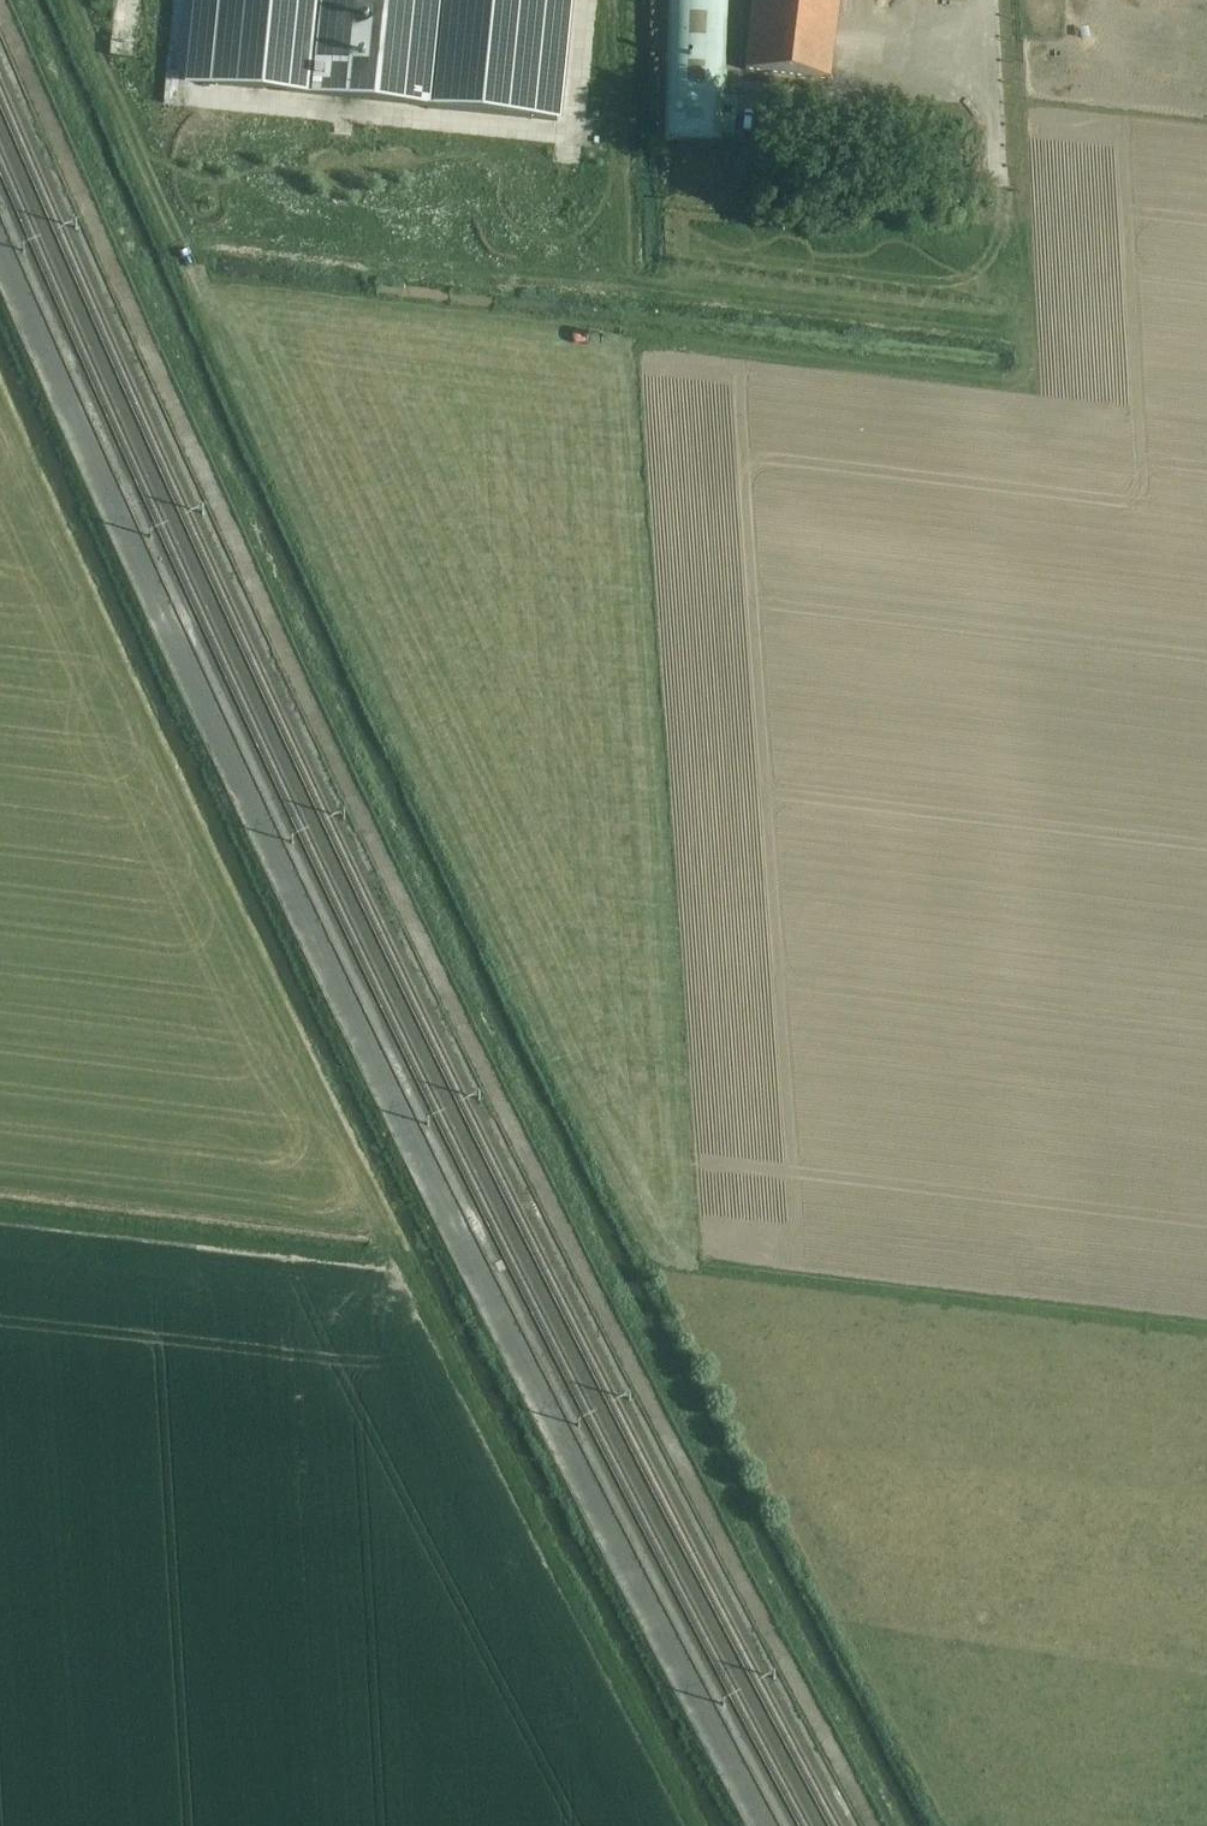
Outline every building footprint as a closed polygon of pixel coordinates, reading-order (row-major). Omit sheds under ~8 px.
[(212,89),(537,121),(549,0),(221,0),(212,89)] [(663,135),(722,138),(722,134),(734,136),(739,98),(724,97),(728,0),(669,0),(663,135)] [(745,69),(830,79),(840,0),(753,0),(745,69)] [(815,114),(771,109),(768,138),(812,143),(815,114)]
